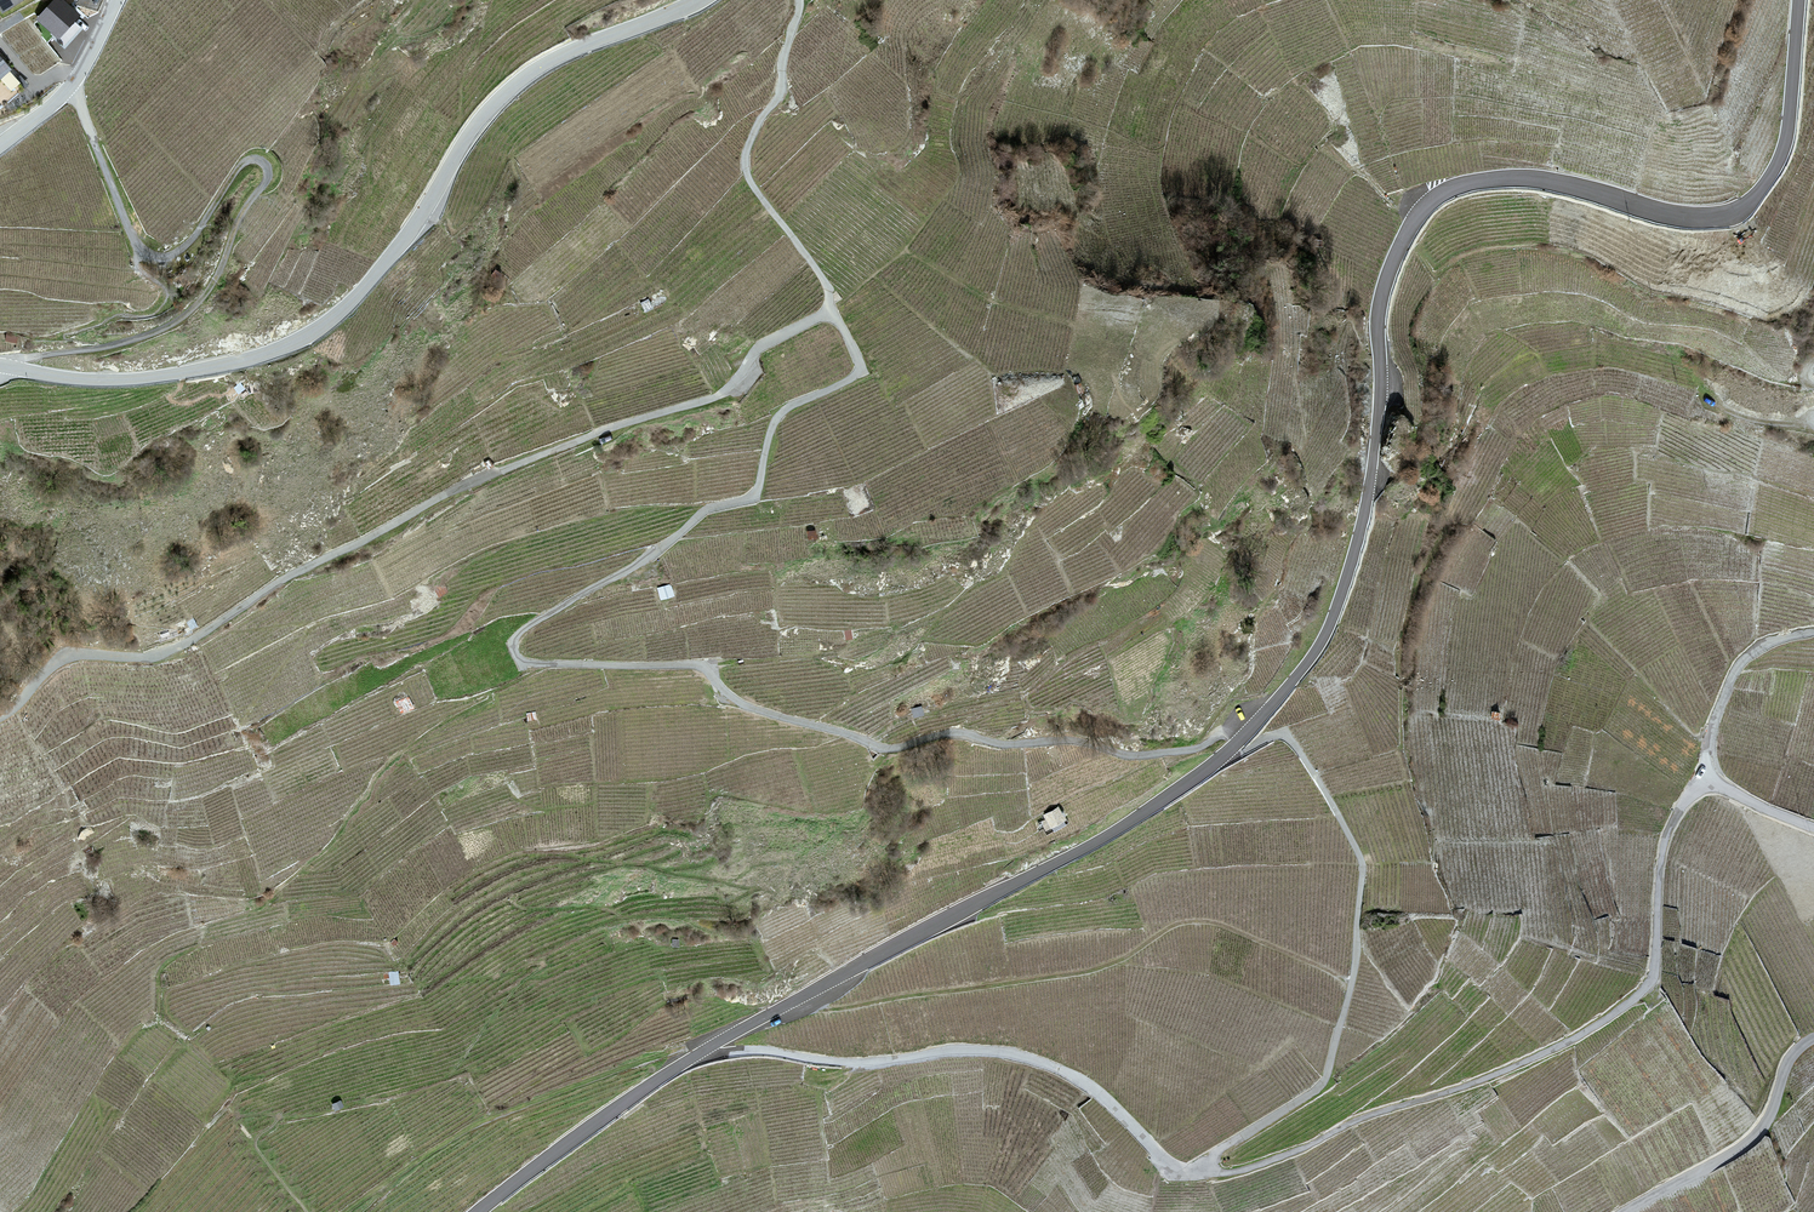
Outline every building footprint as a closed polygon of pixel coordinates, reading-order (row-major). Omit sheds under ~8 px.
[(5,14),(28,0),(0,0),(0,6),(5,14)] [(60,0),(57,0),(39,20),(58,37),(77,15),(60,0)] [(1,82),(16,69),(0,51),(0,81),(1,82)]
